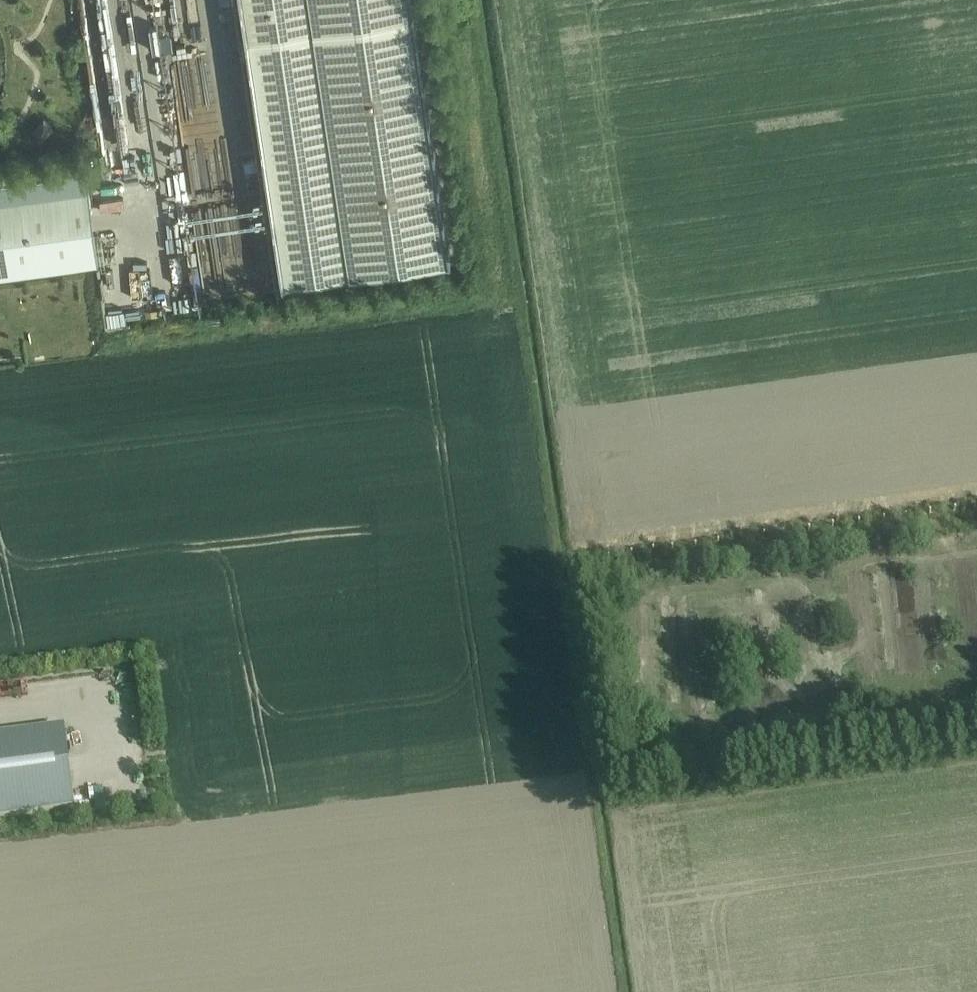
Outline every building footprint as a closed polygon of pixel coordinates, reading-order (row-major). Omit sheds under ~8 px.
[(282,284),(451,259),(413,0),(240,0),(282,284)] [(99,262),(89,190),(0,202),(0,276),(99,262)] [(74,808),(64,729),(0,737),(0,817),(74,808)]
